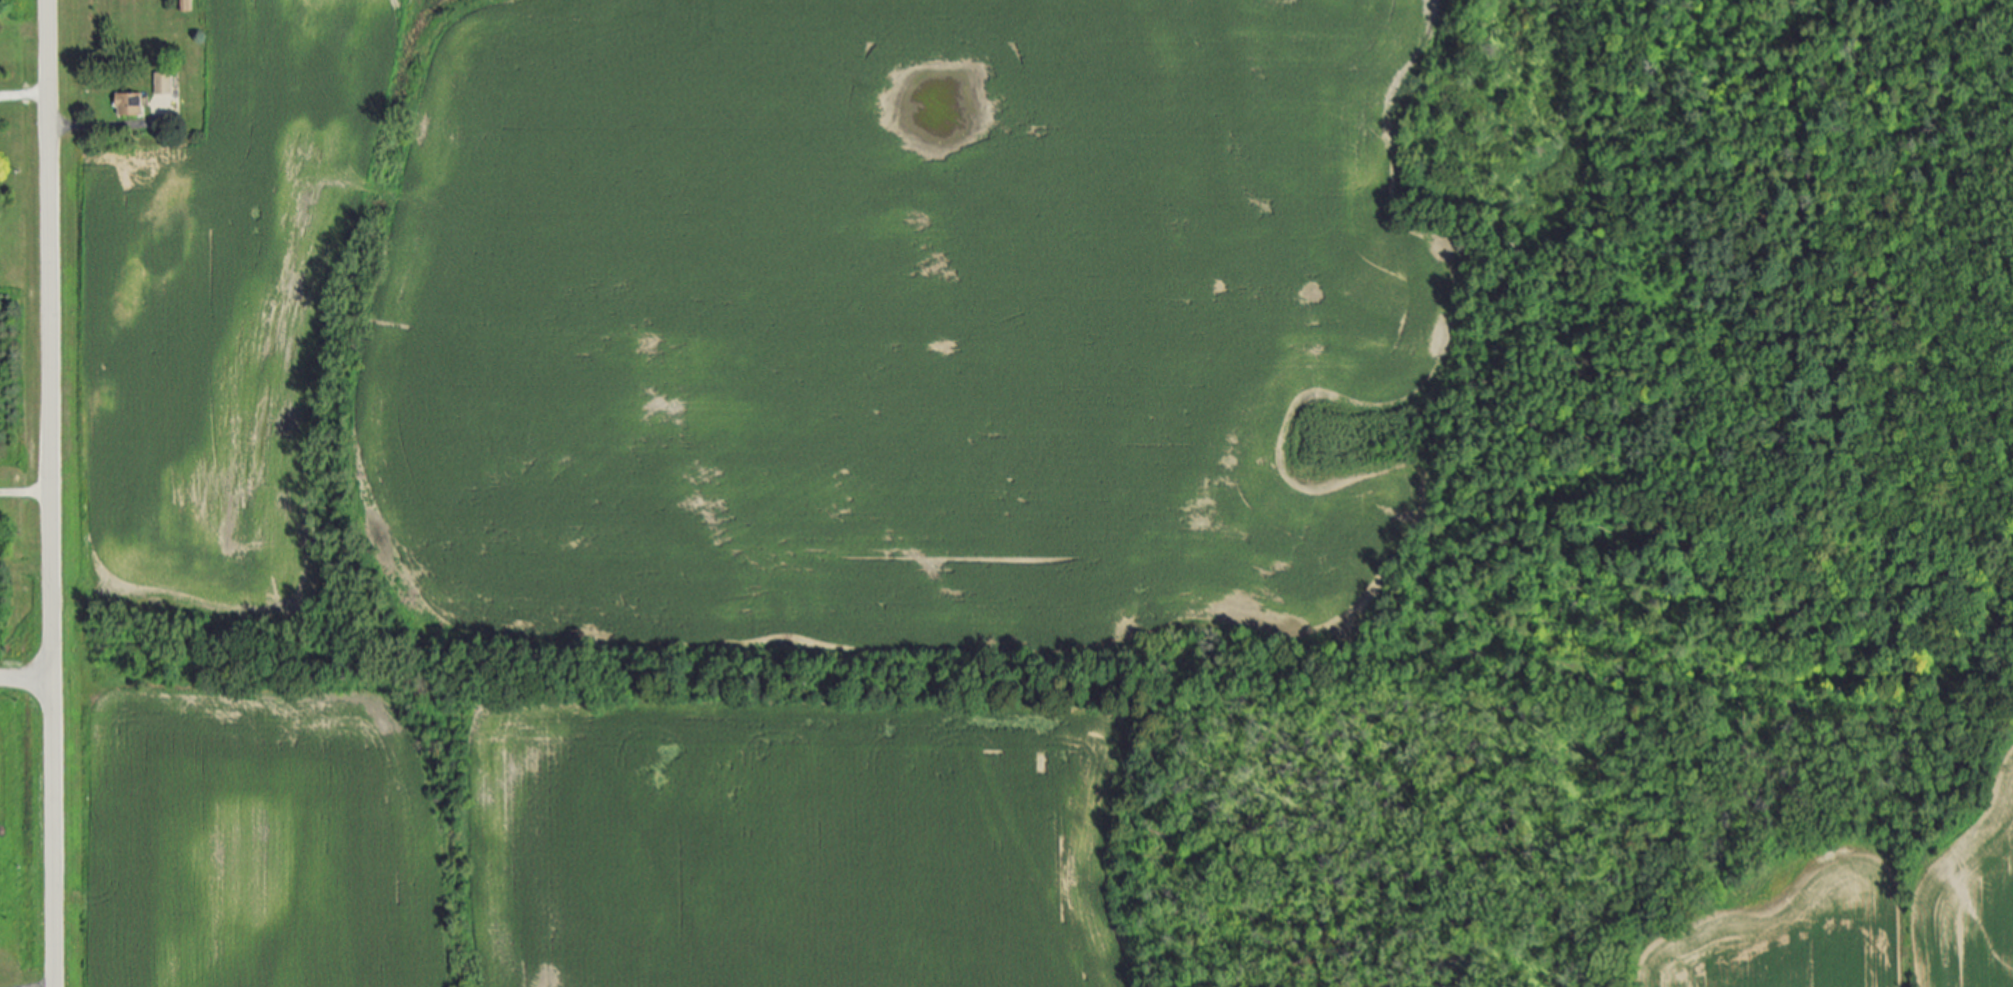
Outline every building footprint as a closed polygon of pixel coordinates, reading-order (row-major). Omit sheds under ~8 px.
[(193,10),(193,0),(180,0),(181,11),(193,10)] [(156,94),(175,94),(174,72),(156,72),(156,94)] [(120,115),(146,114),(145,93),(120,93),(120,115)]
